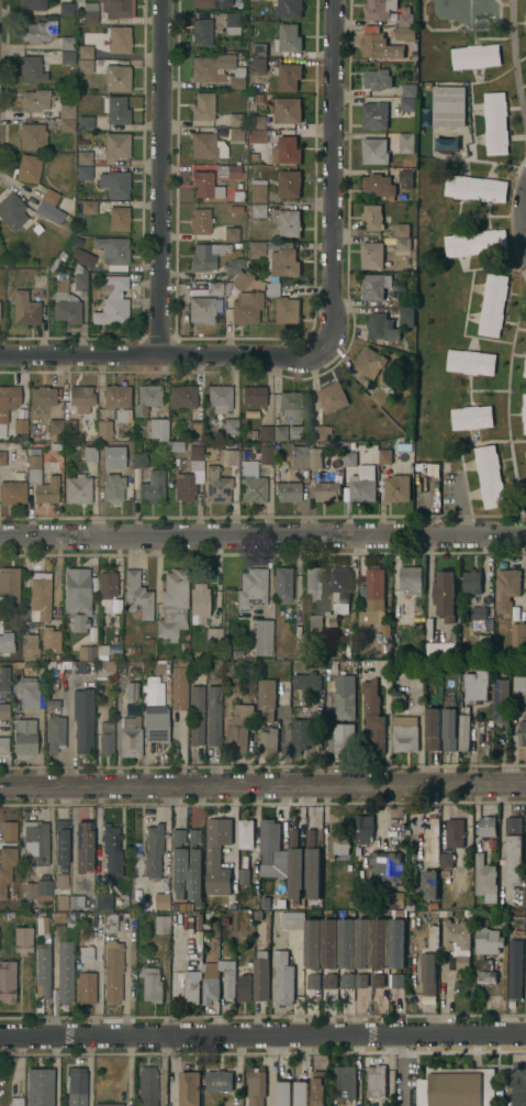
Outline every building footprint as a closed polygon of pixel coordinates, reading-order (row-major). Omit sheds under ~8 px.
[(20,8),(20,0),(45,0),(45,9),(26,9),(26,8),(20,8)] [(100,1),(97,0),(134,0),(133,16),(130,16),(130,18),(116,16),(116,19),(105,18),(105,11),(101,11),(101,2),(100,2),(100,1)] [(212,0),(190,0),(190,8),(212,8),(212,0)] [(214,8),(229,8),(229,0),(214,0),(214,8)] [(277,4),(277,0),(302,0),(302,8),(301,8),(301,16),(275,16),(275,4),(277,4)] [(367,3),(367,0),(396,0),(396,8),(389,8),(389,10),(390,11),(390,15),(385,20),(362,19),(362,3),(367,3)] [(58,15),(58,2),(74,2),(72,15),(58,15)] [(97,23),(77,22),(77,18),(82,18),(83,2),(97,2),(97,23)] [(398,12),(401,12),(402,5),(410,5),(410,12),(413,12),(413,26),(398,26),(398,12)] [(224,13),(238,13),(238,25),(236,25),(236,34),(224,34),(224,13)] [(211,46),(199,45),(199,43),(191,43),(192,19),(195,19),(195,18),(211,19),(211,46)] [(56,19),(56,34),(54,34),(54,37),(51,37),(51,41),(40,41),(40,43),(27,43),(27,41),(22,41),(22,36),(20,36),(20,29),(21,30),(21,25),(22,25),(22,23),(34,23),(34,21),(45,21),(45,19),(56,19)] [(279,23),(298,23),(298,35),(301,35),(301,51),(275,51),(275,38),(279,38),(279,23)] [(108,53),(108,25),(130,25),(130,35),(130,53),(108,53)] [(415,26),(414,41),(409,41),(409,40),(394,38),(394,26),(398,26),(413,26),(415,26)] [(363,56),(363,46),(362,46),(361,45),(361,44),(362,43),(363,42),(363,32),(382,33),(381,48),(380,48),(380,56),(363,56)] [(75,35),(75,48),(59,48),(60,35),(75,35)] [(267,43),(267,56),(251,56),(251,43),(267,43)] [(450,47),(467,46),(467,45),(481,44),(481,45),(497,43),(500,64),(452,69),(450,47)] [(92,45),(92,58),(78,58),(78,44),(92,45)] [(74,51),(74,63),(46,63),(46,51),(74,51)] [(191,81),(191,65),(192,65),(192,56),(215,56),(215,53),(234,53),(234,68),(222,68),(222,73),(215,73),(215,81),(191,81)] [(46,81),(22,81),(22,73),(20,73),(20,64),(22,64),(22,55),(40,55),(40,57),(43,57),(43,63),(41,63),(41,73),(43,73),(43,71),(46,71),(46,81)] [(251,57),(266,57),(266,70),(251,70),(251,57)] [(77,59),(92,59),(91,73),(77,73),(77,59)] [(278,90),(279,74),(273,74),(273,66),(279,66),(279,63),(301,64),(301,78),(298,78),(296,91),(278,90)] [(104,91),(104,64),(116,64),(116,65),(130,65),(130,91),(104,91)] [(388,68),(388,75),(391,75),(391,87),(381,87),(381,89),(370,89),(370,87),(365,87),(365,84),(362,84),(362,76),(363,76),(363,73),(365,73),(365,69),(377,69),(377,67),(388,68)] [(228,75),(244,75),(243,88),(228,88),(228,75)] [(402,82),(416,84),(415,96),(402,96),(402,82)] [(465,87),(463,128),(432,128),(432,87),(465,87)] [(48,89),(48,109),(38,108),(38,111),(27,110),(27,108),(21,108),(21,106),(20,106),(20,98),(21,98),(21,95),(22,95),(22,91),(34,91),(34,89),(48,89)] [(213,120),(191,120),(191,104),(194,104),(194,91),(213,92),(213,120)] [(483,92),(504,91),(504,100),(505,100),(506,114),(505,114),(506,130),(507,130),(507,144),(507,153),(486,154),(483,92)] [(107,123),(107,111),(102,111),(102,97),(107,97),(107,96),(125,96),(125,109),(130,109),(130,123),(107,123)] [(300,97),(300,107),(301,107),(301,122),(273,122),(273,108),(275,97),(300,97)] [(400,98),(414,98),(414,111),(400,111),(400,98)] [(362,128),(362,103),(363,103),(363,102),(376,102),(376,101),(388,101),(387,129),(362,128)] [(74,103),(74,118),(59,118),(59,103),(74,103)] [(228,112),(243,113),(243,126),(228,125),(228,112)] [(264,114),(264,128),(249,128),(249,114),(264,114)] [(92,129),(78,129),(78,115),(92,115),(92,129)] [(59,119),(74,119),(74,131),(59,131),(59,119)] [(20,123),(43,123),(43,130),(45,130),(45,148),(20,148),(20,123)] [(228,128),(243,128),(243,143),(228,142),(228,128)] [(265,130),(265,142),(250,142),(250,130),(265,130)] [(215,132),(215,140),(222,140),(226,146),(226,157),(216,156),(216,158),(191,157),(191,148),(190,148),(190,132),(215,132)] [(104,133),(128,133),(128,157),(115,157),(115,158),(104,158),(104,133)] [(399,133),(414,133),(414,153),(399,152),(399,133)] [(278,135),(296,135),(296,147),(300,147),(300,163),(278,163),(278,135)] [(362,163),(362,154),(361,154),(361,137),(387,137),(387,152),(389,152),(389,163),(362,163)] [(77,151),(91,151),(91,164),(77,164),(77,151)] [(36,183),(15,179),(20,153),(42,156),(36,183)] [(77,165),(91,165),(90,178),(76,178),(77,165)] [(240,165),(240,172),(245,172),(245,177),(240,177),(240,178),(226,178),(226,176),(215,176),(216,165),(240,165)] [(414,168),(414,180),(400,180),(400,168),(414,168)] [(278,169),(300,170),(300,197),(278,197),(278,169)] [(128,198),(107,198),(107,187),(98,186),(98,174),(107,174),(107,170),(128,172),(128,177),(131,177),(131,183),(128,183),(128,198)] [(193,197),(194,187),(191,187),(192,180),(191,180),(191,177),(188,177),(188,173),(191,173),(191,170),(197,170),(197,172),(212,172),(212,186),(223,186),(223,197),(193,197)] [(376,195),(376,192),(365,192),(365,189),(363,189),(363,186),(361,186),(361,178),(362,178),(362,175),(369,175),(369,173),(381,173),(381,176),(390,176),(390,184),(395,184),(395,195),(376,195)] [(504,201),(495,200),(495,201),(482,200),(482,199),(467,197),(467,198),(457,197),(457,196),(444,195),(446,173),(507,180),(504,201)] [(250,183),(249,183),(249,179),(265,179),(265,202),(250,202),(250,183)] [(40,199),(46,187),(59,193),(53,206),(40,199)] [(12,232),(0,219),(0,200),(11,190),(25,207),(21,211),(27,218),(12,232)] [(233,190),(243,190),(243,200),(233,200),(233,190)] [(40,199),(65,213),(57,226),(32,212),(33,210),(40,199)] [(80,213),(80,201),(96,201),(96,213),(80,213)] [(250,203),(265,203),(265,217),(250,217),(250,203)] [(381,203),(381,213),(382,213),(382,223),(383,223),(383,228),(380,228),(380,230),(363,230),(363,221),(361,221),(361,211),(363,211),(363,203),(381,203)] [(109,207),(128,207),(128,230),(109,230),(109,207)] [(210,208),(210,218),(213,218),(213,221),(211,221),(211,228),(209,228),(209,234),(192,234),(192,225),(189,225),(189,215),(192,215),(192,208),(210,208)] [(278,209),(299,209),(299,219),(300,219),(300,225),(301,225),(301,230),(300,230),(300,235),(278,235),(278,209)] [(394,222),(409,223),(409,236),(394,235),(394,222)] [(224,226),(238,228),(238,240),(223,240),(224,226)] [(452,234),(452,233),(467,231),(468,232),(485,230),(495,229),(495,230),(504,229),(507,250),(446,256),(444,235),(452,234)] [(82,240),(78,246),(70,243),(74,236),(82,240)] [(92,237),(127,237),(127,239),(128,239),(128,244),(127,244),(127,247),(128,247),(128,248),(128,254),(127,254),(127,257),(128,257),(128,263),(127,263),(127,264),(107,264),(102,262),(102,247),(92,246),(92,237)] [(395,237),(410,237),(410,250),(395,250),(395,237)] [(265,242),(265,255),(249,255),(249,242),(265,242)] [(382,242),(382,268),(361,268),(361,258),(360,258),(360,242),(382,242)] [(193,243),(231,243),(231,251),(224,251),(224,255),(215,254),(215,268),(214,268),(214,270),(211,270),(211,268),(195,268),(195,269),(190,269),(190,259),(191,259),(191,255),(193,255),(193,243)] [(90,268),(77,262),(70,255),(74,247),(96,257),(90,268)] [(269,275),(270,251),(277,251),(277,247),(295,247),(295,261),(300,261),(299,276),(269,275)] [(61,251),(66,254),(60,262),(59,261),(52,272),(47,268),(61,251)] [(243,257),(243,269),(226,276),(222,264),(234,258),(243,257)] [(240,290),(232,283),(240,272),(243,273),(245,269),(253,276),(240,290)] [(486,272),(507,275),(506,284),(507,284),(505,299),(504,299),(502,313),(503,313),(501,328),(500,327),(499,336),(478,333),(486,272)] [(74,274),(86,274),(86,287),(74,287),(74,274)] [(361,283),(362,283),(362,274),(383,274),(383,275),(391,275),(391,287),(383,287),(383,300),(361,300),(361,283)] [(127,275),(127,289),(121,289),(121,298),(127,298),(127,314),(126,314),(126,323),(90,323),(91,311),(101,311),(101,305),(102,305),(102,298),(104,298),(109,290),(112,288),(112,284),(103,284),(104,275),(127,275)] [(208,281),(222,281),(222,295),(208,295),(208,281)] [(273,295),(265,295),(265,283),(278,283),(278,296),(286,296),(286,298),(299,298),(299,322),(273,322),(273,295)] [(396,286),(405,287),(405,292),(411,292),(411,306),(396,306),(396,286)] [(13,289),(27,289),(26,301),(40,301),(40,323),(13,323),(13,289)] [(53,300),(64,300),(64,291),(67,291),(76,296),(78,299),(77,300),(80,300),(80,323),(65,323),(65,320),(53,319),(53,300)] [(242,323),(242,325),(237,325),(237,323),(231,323),(231,299),(237,299),(237,291),(262,291),(262,309),(257,309),(257,323),(242,323)] [(202,323),(202,321),(188,321),(189,297),(214,297),(214,323),(202,323)] [(400,319),(400,307),(413,307),(413,319),(400,319)] [(369,312),(387,312),(387,318),(392,318),(392,328),(400,328),(400,340),(384,340),(384,338),(369,338),(369,330),(367,330),(367,320),(369,320),(369,312)] [(385,357),(373,379),(351,366),(355,361),(354,360),(357,353),(359,354),(360,352),(359,352),(362,347),(363,347),(365,345),(385,357)] [(495,353),(493,374),(477,373),(477,374),(462,373),(462,370),(446,369),(448,347),(495,353)] [(325,413),(318,399),(321,398),(317,389),(338,380),(349,402),(325,413)] [(369,395),(384,380),(394,390),(389,396),(380,406),(369,395)] [(208,405),(208,385),(216,385),(216,383),(222,383),(222,385),(231,385),(231,409),(226,409),(226,412),(213,412),(213,405),(208,405)] [(112,407),(112,409),(103,409),(103,385),(110,385),(110,384),(114,384),(114,385),(121,385),(120,386),(130,386),(130,408),(112,407)] [(137,385),(161,385),(161,405),(146,405),(146,416),(134,416),(134,403),(137,403),(137,385)] [(169,408),(169,386),(179,386),(179,385),(195,385),(195,408),(169,408)] [(7,423),(0,423),(0,386),(20,386),(20,405),(15,405),(15,408),(7,408),(7,423)] [(49,405),(49,407),(40,406),(40,405),(30,405),(30,387),(37,387),(37,386),(45,386),(45,387),(55,387),(55,405),(49,405)] [(69,386),(92,386),(92,389),(91,389),(91,392),(94,392),(94,405),(69,405),(69,386)] [(265,407),(259,407),(259,405),(249,405),(249,403),(242,403),(242,386),(265,386),(265,407)] [(287,421),(283,411),(279,411),(279,391),(303,391),(303,411),(302,411),(302,421),(287,421)] [(463,407),(463,406),(478,405),(478,406),(491,405),(492,427),(452,430),(450,408),(463,407)] [(116,408),(130,408),(130,422),(116,422),(116,408)] [(63,433),(63,410),(74,410),(74,419),(76,419),(75,433),(63,433)] [(167,441),(147,440),(147,430),(149,430),(149,418),(167,418),(167,441)] [(224,433),(224,428),(222,428),(222,423),(224,423),(224,418),(237,418),(237,433),(224,433)] [(26,432),(13,432),(13,419),(26,419),(26,432)] [(48,419),(61,419),(61,434),(48,433),(48,419)] [(98,420),(111,420),(110,436),(98,435),(98,420)] [(201,421),(201,441),(188,441),(188,420),(201,421)] [(273,424),(287,424),(287,440),(273,440),(273,424)] [(326,424),(326,425),(331,425),(331,433),(326,433),(327,440),(309,440),(309,424),(326,424)] [(259,425),(272,425),(271,440),(259,440),(259,425)] [(304,425),(304,438),(289,438),(289,425),(304,425)] [(473,447),(494,443),(495,452),(496,452),(500,466),(499,467),(501,480),(502,480),(504,496),(503,496),(505,505),(484,508),(473,447)] [(189,445),(202,445),(201,471),(188,471),(188,458),(189,458),(189,445)] [(273,449),(277,449),(277,463),(273,463),(259,463),(259,445),(272,445),(272,449),(273,449)] [(293,467),(293,456),(291,456),(291,445),(306,445),(306,467),(293,467)] [(82,446),(97,446),(97,461),(83,461),(82,446)] [(98,461),(98,446),(110,446),(111,461),(98,461)] [(48,502),(48,505),(43,505),(43,502),(34,502),(34,482),(27,482),(27,447),(41,447),(40,484),(48,484),(48,475),(58,475),(57,502),(48,502)] [(309,468),(309,447),(321,447),(321,468),(309,468)] [(224,449),(237,449),(237,464),(224,463),(224,449)] [(379,463),(379,449),(391,449),(391,463),(379,463)] [(344,451),(356,451),(356,466),(344,466),(344,451)] [(156,500),(156,502),(146,502),(146,501),(138,501),(138,485),(133,485),(133,452),(145,452),(145,456),(147,456),(147,463),(146,463),(146,467),(139,467),(139,471),(148,471),(148,469),(164,469),(164,500),(156,500)] [(205,464),(217,464),(217,477),(232,477),(232,488),(230,488),(230,502),(205,502),(205,464)] [(64,502),(64,476),(76,476),(76,473),(83,473),(83,476),(90,476),(90,502),(85,502),(85,506),(79,506),(79,502),(74,502),(64,502)] [(117,476),(124,476),(125,488),(122,488),(123,502),(105,502),(105,495),(103,495),(103,483),(105,483),(105,473),(117,473),(117,476)] [(182,501),(182,500),(180,500),(179,500),(176,500),(176,487),(174,487),(174,476),(181,476),(181,473),(193,473),(193,483),(195,483),(195,494),(193,494),(193,500),(190,500),(190,501),(182,501)] [(349,475),(359,474),(359,479),(362,479),(362,478),(367,478),(367,479),(376,479),(376,500),(367,500),(367,501),(349,501),(349,475)] [(400,500),(400,501),(384,501),(384,476),(391,476),(391,474),(409,474),(410,500),(400,500)] [(240,502),(240,475),(253,475),(253,477),(266,477),(266,502),(240,502)] [(16,504),(0,504),(0,481),(25,480),(25,502),(16,502),(16,504)] [(300,501),(277,501),(277,497),(278,497),(278,495),(275,495),(275,483),(300,482),(300,501)] [(340,482),(340,494),(337,494),(337,497),(338,497),(338,500),(315,500),(315,482),(340,482)] [(384,610),(369,610),(369,626),(358,626),(358,610),(366,610),(366,568),(369,568),(369,564),(379,564),(379,568),(383,568),(384,610)] [(291,566),(291,599),(290,599),(289,601),(281,601),(281,599),(275,598),(275,566),(291,566)] [(322,566),(322,593),(321,593),(321,600),(310,600),(310,593),(305,593),(305,566),(322,566)] [(422,566),(422,595),(405,595),(405,589),(400,589),(400,566),(422,566)] [(8,594),(0,594),(0,567),(19,567),(19,602),(8,602),(8,594)] [(89,568),(89,574),(89,587),(91,587),(90,600),(89,600),(89,604),(90,604),(90,616),(86,616),(86,618),(88,618),(88,628),(85,628),(85,631),(71,631),(71,618),(68,618),(68,610),(65,610),(65,567),(89,568)] [(240,589),(240,572),(247,572),(247,567),(266,567),(266,605),(248,605),(248,608),(236,608),(236,589),(240,589)] [(351,591),(349,591),(348,602),(340,602),(333,602),(333,590),(331,590),(331,571),(332,571),(332,567),(349,567),(349,571),(351,571),(351,591)] [(104,572),(104,568),(112,568),(112,572),(116,572),(116,595),(113,595),(113,598),(111,598),(111,599),(110,599),(111,612),(99,612),(99,596),(98,596),(98,572),(104,572)] [(138,568),(138,586),(144,586),(144,590),(153,590),(152,620),(139,619),(139,604),(135,604),(135,611),(126,611),(126,600),(124,600),(124,568),(138,568)] [(186,608),(186,621),(186,628),(177,628),(177,637),(176,637),(176,642),(160,642),(160,637),(156,637),(156,619),(161,619),(161,607),(160,607),(160,589),(164,589),(164,572),(170,572),(170,568),(187,568),(187,608),(186,608)] [(481,593),(471,593),(471,590),(462,590),(462,572),(471,572),(471,568),(475,568),(475,572),(480,572),(481,593)] [(495,612),(495,568),(519,568),(519,571),(521,571),(521,573),(519,573),(519,576),(521,576),(521,579),(519,579),(519,595),(508,595),(508,600),(511,600),(511,612),(510,612),(510,617),(502,617),(502,612),(495,612)] [(437,615),(437,604),(434,604),(434,598),(432,598),(432,587),(435,587),(435,582),(437,582),(437,571),(455,571),(454,590),(456,590),(455,596),(454,596),(454,622),(444,622),(444,615),(437,615)] [(51,573),(48,620),(29,620),(31,572),(51,573)] [(209,617),(204,617),(204,623),(191,623),(191,616),(190,616),(190,588),(194,588),(194,583),(204,583),(204,588),(209,588),(209,617)] [(485,631),(470,631),(470,606),(485,607),(485,626),(485,631)] [(322,631),(307,631),(307,615),(322,615),(322,631)] [(337,626),(328,626),(328,616),(336,616),(337,626)] [(271,619),(271,654),(254,654),(254,619),(271,619)] [(525,651),(511,651),(511,622),(518,622),(518,620),(524,620),(524,622),(525,622),(525,651)] [(390,635),(381,634),(381,622),(390,622),(390,635)] [(59,652),(51,652),(51,648),(41,648),(41,626),(52,626),(52,630),(59,630),(59,652)] [(222,628),(222,640),(205,640),(205,628),(222,628)] [(335,639),(325,639),(325,628),(335,628),(335,639)] [(36,648),(38,648),(38,661),(21,660),(21,634),(36,634),(36,648)] [(489,656),(478,656),(479,646),(477,646),(478,634),(490,635),(489,656)] [(426,642),(459,642),(459,657),(426,657),(426,642)] [(107,654),(104,654),(104,660),(97,659),(97,644),(108,644),(107,654)] [(77,645),(94,645),(94,660),(77,660),(77,655),(77,645)] [(114,678),(97,678),(97,661),(114,662),(114,678)] [(178,661),(178,666),(187,666),(187,704),(184,704),(184,709),(175,709),(175,704),(172,704),(172,661),(178,661)] [(233,661),(236,662),(238,665),(237,668),(233,671),(230,670),(228,665),(230,662),(233,661)] [(71,673),(71,662),(85,662),(85,673),(71,673)] [(8,692),(0,691),(0,666),(9,666),(8,692)] [(20,708),(20,697),(15,697),(15,692),(12,692),(12,670),(20,670),(20,676),(29,677),(29,681),(44,681),(44,708),(20,708)] [(475,673),(475,670),(489,670),(488,684),(486,684),(486,699),(479,699),(479,703),(463,703),(465,687),(463,687),(463,673),(475,673)] [(292,674),(309,674),(309,671),(315,671),(315,674),(320,674),(320,688),(292,688),(292,674)] [(355,718),(335,718),(335,674),(355,674),(355,718)] [(525,689),(512,689),(512,675),(525,676),(525,689)] [(384,754),(370,754),(370,728),(367,728),(367,718),(363,718),(363,693),(361,693),(361,681),(370,681),(370,677),(377,677),(377,695),(379,695),(379,716),(384,716),(384,754)] [(257,721),(258,678),(275,678),(275,694),(276,694),(276,698),(275,698),(275,708),(273,708),(273,721),(270,721),(257,721)] [(508,726),(503,726),(503,722),(493,722),(493,678),(508,678),(508,726)] [(137,699),(125,699),(125,682),(138,682),(137,699)] [(203,685),(203,744),(197,744),(197,745),(189,745),(189,685),(203,685)] [(220,685),(220,745),(212,745),(212,744),(205,744),(206,685),(220,685)] [(92,752),(75,752),(75,718),(72,718),(72,689),(81,689),(81,688),(92,688),(92,752)] [(45,707),(45,695),(49,695),(49,699),(59,699),(59,707),(45,707)] [(405,704),(392,705),(391,695),(405,695),(405,704)] [(254,704),(253,719),(247,719),(246,726),(247,726),(247,754),(232,753),(232,744),(225,744),(225,725),(230,725),(230,719),(233,719),(233,704),(254,704)] [(168,742),(157,742),(157,741),(144,741),(144,705),(166,705),(166,708),(167,708),(168,742)] [(438,750),(426,750),(426,707),(439,707),(438,750)] [(456,751),(443,750),(443,708),(456,708),(456,751)] [(108,721),(108,710),(113,710),(112,753),(110,752),(110,755),(102,755),(102,752),(100,752),(100,721),(108,721)] [(468,750),(458,750),(459,714),(469,714),(468,750)] [(121,728),(121,717),(134,717),(134,715),(139,715),(139,728),(141,728),(141,756),(119,756),(119,728),(121,728)] [(65,717),(64,748),(57,748),(56,752),(47,752),(47,716),(65,717)] [(392,717),(416,717),(416,725),(417,725),(417,751),(392,751),(392,717)] [(313,718),(313,744),(306,744),(306,749),(300,750),(300,754),(291,754),(291,734),(292,734),(292,719),(313,718)] [(36,754),(13,754),(13,730),(14,730),(14,726),(15,726),(15,719),(35,719),(34,730),(36,730),(36,754)] [(354,753),(334,753),(334,722),(355,722),(354,753)] [(517,747),(525,746),(525,722),(516,722),(517,747)] [(277,752),(273,752),(273,756),(260,756),(260,752),(259,752),(259,730),(269,730),(269,727),(277,727),(277,752)] [(372,836),(369,836),(369,843),(356,843),(357,815),(373,815),(372,836)] [(495,836),(479,836),(479,816),(495,816),(495,836)] [(438,861),(424,861),(424,828),(429,828),(429,817),(438,817),(438,861)] [(505,834),(505,817),(521,817),(521,834),(522,834),(522,881),(506,881),(506,834),(505,834)] [(232,818),(231,843),(220,843),(220,867),(230,867),(230,894),(205,894),(206,818),(232,818)] [(242,819),(243,818),(246,818),(247,819),(248,819),(248,818),(251,818),(251,819),(253,819),(253,848),(238,848),(239,819),(242,819)] [(279,851),(272,851),(272,864),(261,864),(261,854),(259,854),(260,818),(275,819),(275,822),(280,822),(279,851)] [(446,818),(463,819),(463,848),(446,848),(446,818)] [(67,888),(54,888),(55,875),(59,875),(59,874),(59,864),(55,864),(55,819),(67,819),(67,874),(67,888)] [(48,865),(22,865),(22,821),(41,820),(41,822),(47,822),(48,865)] [(16,840),(1,840),(1,821),(16,821),(16,840)] [(92,870),(85,870),(85,872),(75,872),(76,834),(74,834),(74,830),(76,830),(76,821),(92,821),(92,870)] [(148,877),(148,875),(144,875),(144,863),(142,863),(142,860),(144,860),(144,850),(146,850),(146,839),(145,839),(145,836),(146,836),(146,827),(155,826),(155,823),(161,822),(161,836),(163,836),(163,841),(161,841),(161,853),(159,853),(159,877),(157,877),(148,877)] [(119,836),(120,836),(120,839),(119,839),(119,850),(121,850),(121,860),(123,860),(123,863),(121,863),(121,876),(115,876),(115,878),(105,878),(105,866),(104,866),(104,863),(105,863),(105,853),(102,853),(102,823),(109,823),(109,827),(119,827),(119,836)] [(290,829),(296,829),(296,848),(303,848),(302,888),(300,888),(300,899),(289,898),(290,829)] [(318,899),(307,898),(307,888),(305,888),(306,829),(314,829),(313,848),(320,848),(318,899)] [(170,849),(170,830),(183,830),(183,843),(179,843),(179,849),(184,849),(184,900),(171,900),(171,889),(170,889),(170,849)] [(201,900),(189,900),(189,889),(187,889),(188,830),(201,830),(201,843),(195,843),(195,849),(198,849),(198,848),(201,848),(201,849),(201,900)] [(334,853),(334,858),(327,858),(327,855),(326,855),(326,852),(327,852),(327,834),(328,834),(328,831),(337,831),(337,834),(348,834),(348,843),(349,843),(349,847),(348,847),(348,853),(334,853)] [(5,899),(0,899),(0,847),(16,847),(16,865),(11,865),(11,883),(5,883),(5,899)] [(402,881),(390,881),(390,884),(381,884),(381,882),(370,882),(370,862),(369,862),(369,851),(401,852),(400,862),(402,862),(402,881)] [(495,883),(496,883),(496,894),(494,894),(494,902),(477,902),(477,894),(474,894),(474,851),(483,851),(483,865),(484,865),(484,863),(488,863),(488,865),(495,865),(495,883)] [(452,853),(452,855),(454,855),(454,859),(452,859),(452,867),(440,867),(440,853),(452,853)] [(288,873),(276,873),(276,854),(288,854),(288,873)] [(417,876),(414,876),(414,881),(406,882),(406,876),(411,876),(411,866),(417,866),(417,876)] [(248,883),(238,883),(238,867),(248,869),(248,883)] [(436,898),(425,898),(426,888),(422,888),(422,870),(433,870),(433,869),(435,869),(435,871),(437,871),(436,898)] [(51,881),(51,895),(36,895),(36,881),(51,881)] [(404,907),(388,907),(388,892),(404,892),(404,907)] [(154,893),(169,893),(168,909),(154,909),(154,893)] [(111,908),(96,908),(96,894),(111,894),(111,908)] [(67,909),(56,909),(56,895),(67,895),(67,909)] [(82,908),(69,908),(69,895),(82,895),(82,908)] [(470,949),(469,949),(469,969),(456,969),(456,955),(452,955),(452,950),(443,950),(443,918),(445,918),(445,916),(439,916),(439,909),(451,909),(451,911),(446,911),(446,916),(448,916),(448,918),(450,918),(450,922),(460,922),(460,919),(470,919),(470,949)] [(304,911),(304,928),(279,928),(279,911),(304,911)] [(64,926),(53,926),(53,913),(64,913),(64,926)] [(115,931),(103,931),(103,914),(116,914),(115,931)] [(169,932),(154,932),(154,915),(168,915),(169,932)] [(47,932),(36,933),(35,917),(47,916),(47,932)] [(352,918),(352,967),(338,967),(338,918),(352,918)] [(320,919),(320,967),(305,967),(305,919),(320,919)] [(336,919),(336,967),(322,967),(322,919),(336,919)] [(368,967),(356,967),(356,919),(369,919),(368,967)] [(371,919),(387,919),(387,967),(371,967),(371,919)] [(389,920),(404,920),(404,969),(389,969),(389,920)] [(435,995),(422,995),(422,952),(428,952),(428,926),(438,926),(438,952),(435,952),(435,995)] [(475,926),(485,926),(485,928),(499,929),(499,936),(504,936),(503,947),(497,945),(497,953),(483,953),(482,959),(492,959),(491,970),(477,969),(477,959),(474,959),(475,926)] [(18,955),(18,952),(13,952),(13,927),(32,927),(32,952),(26,952),(26,955),(18,955)] [(521,998),(507,998),(508,939),(522,939),(521,998)] [(114,940),(114,942),(122,942),(122,1000),(116,1000),(116,1005),(108,1005),(108,1000),(104,1000),(104,940),(114,940)] [(72,1002),(68,1002),(68,1004),(60,1004),(60,1002),(57,1002),(57,941),(72,941),(72,1002)] [(48,998),(35,998),(35,983),(36,983),(36,942),(48,942),(48,998)] [(93,947),(93,960),(78,959),(78,947),(93,947)] [(272,950),(288,950),(288,964),(293,964),(293,999),(292,999),(292,1004),(277,1004),(277,1000),(272,1000),(272,984),(276,984),(276,966),(272,966),(272,950)] [(235,997),(233,997),(233,1000),(226,1000),(226,997),(223,997),(224,970),(220,970),(220,955),(227,955),(227,960),(234,960),(234,969),(235,969),(235,997)] [(253,1000),(251,958),(268,958),(269,999),(253,1000)] [(14,1003),(0,1003),(0,960),(15,961),(14,1003)] [(203,978),(203,970),(205,970),(205,963),(217,963),(217,971),(219,971),(219,998),(217,998),(217,1002),(212,1002),(212,1004),(203,1004),(203,978)] [(161,1003),(150,1003),(150,1000),(142,1000),(142,976),(137,976),(137,967),(159,967),(159,973),(159,981),(163,981),(161,1003)] [(497,971),(497,975),(495,975),(495,983),(489,983),(489,985),(484,985),(484,983),(477,983),(478,971),(497,971)] [(94,1004),(77,1004),(77,973),(94,973),(94,1004)] [(237,1000),(237,973),(251,973),(250,1000),(237,1000)] [(336,973),(336,987),(324,988),(324,973),(336,973)] [(354,973),(354,988),(340,988),(340,973),(354,973)] [(320,974),(320,988),(306,988),(306,974),(320,974)] [(355,974),(367,974),(367,987),(355,987),(355,974)] [(371,974),(383,974),(383,987),(371,987),(371,974)] [(391,974),(403,974),(403,987),(391,987),(391,974)] [(184,978),(199,978),(199,1004),(195,1004),(195,1000),(188,1000),(188,1004),(184,1004),(184,978)] [(367,1097),(367,1065),(374,1065),(374,1064),(385,1064),(384,1098),(367,1097)] [(355,1098),(334,1098),(334,1065),(355,1065),(355,1098)] [(422,1105),(418,1105),(418,1079),(426,1079),(426,1065),(441,1065),(441,1068),(494,1068),(494,1105),(422,1105)] [(86,1071),(86,1105),(67,1105),(68,1071),(69,1071),(69,1066),(85,1068),(85,1071),(86,1071)] [(157,1095),(153,1095),(153,1098),(144,1098),(144,1097),(138,1097),(138,1070),(139,1070),(139,1066),(154,1066),(154,1070),(156,1070),(157,1095)] [(262,1096),(262,1105),(247,1105),(247,1071),(246,1071),(246,1066),(264,1066),(264,1071),(265,1071),(265,1096),(262,1096)] [(53,1069),(52,1105),(26,1105),(26,1069),(53,1069)] [(232,1091),(205,1091),(205,1071),(215,1071),(215,1070),(223,1070),(223,1071),(232,1071),(232,1091)] [(325,1084),(324,1105),(311,1105),(312,1070),(325,1070),(325,1079),(322,1079),(322,1084),(325,1084)] [(200,1071),(200,1105),(179,1105),(179,1071),(200,1071)] [(291,1081),(291,1105),(277,1105),(277,1081),(291,1081)] [(309,1081),(308,1105),(294,1105),(294,1081),(309,1081)] [(23,1097),(23,1105),(9,1105),(9,1097),(23,1097)]
